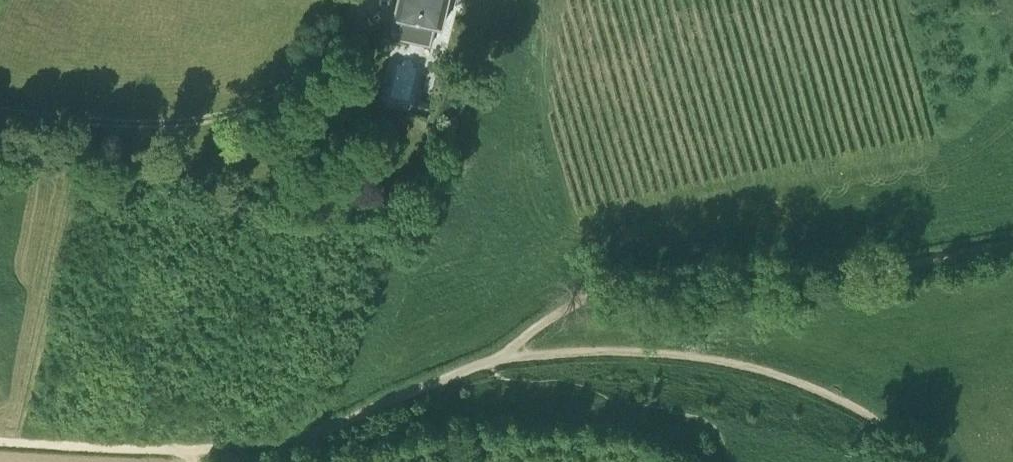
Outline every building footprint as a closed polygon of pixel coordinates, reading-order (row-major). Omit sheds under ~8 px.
[(394,13),(443,25),(449,0),(397,0),(394,13)]
